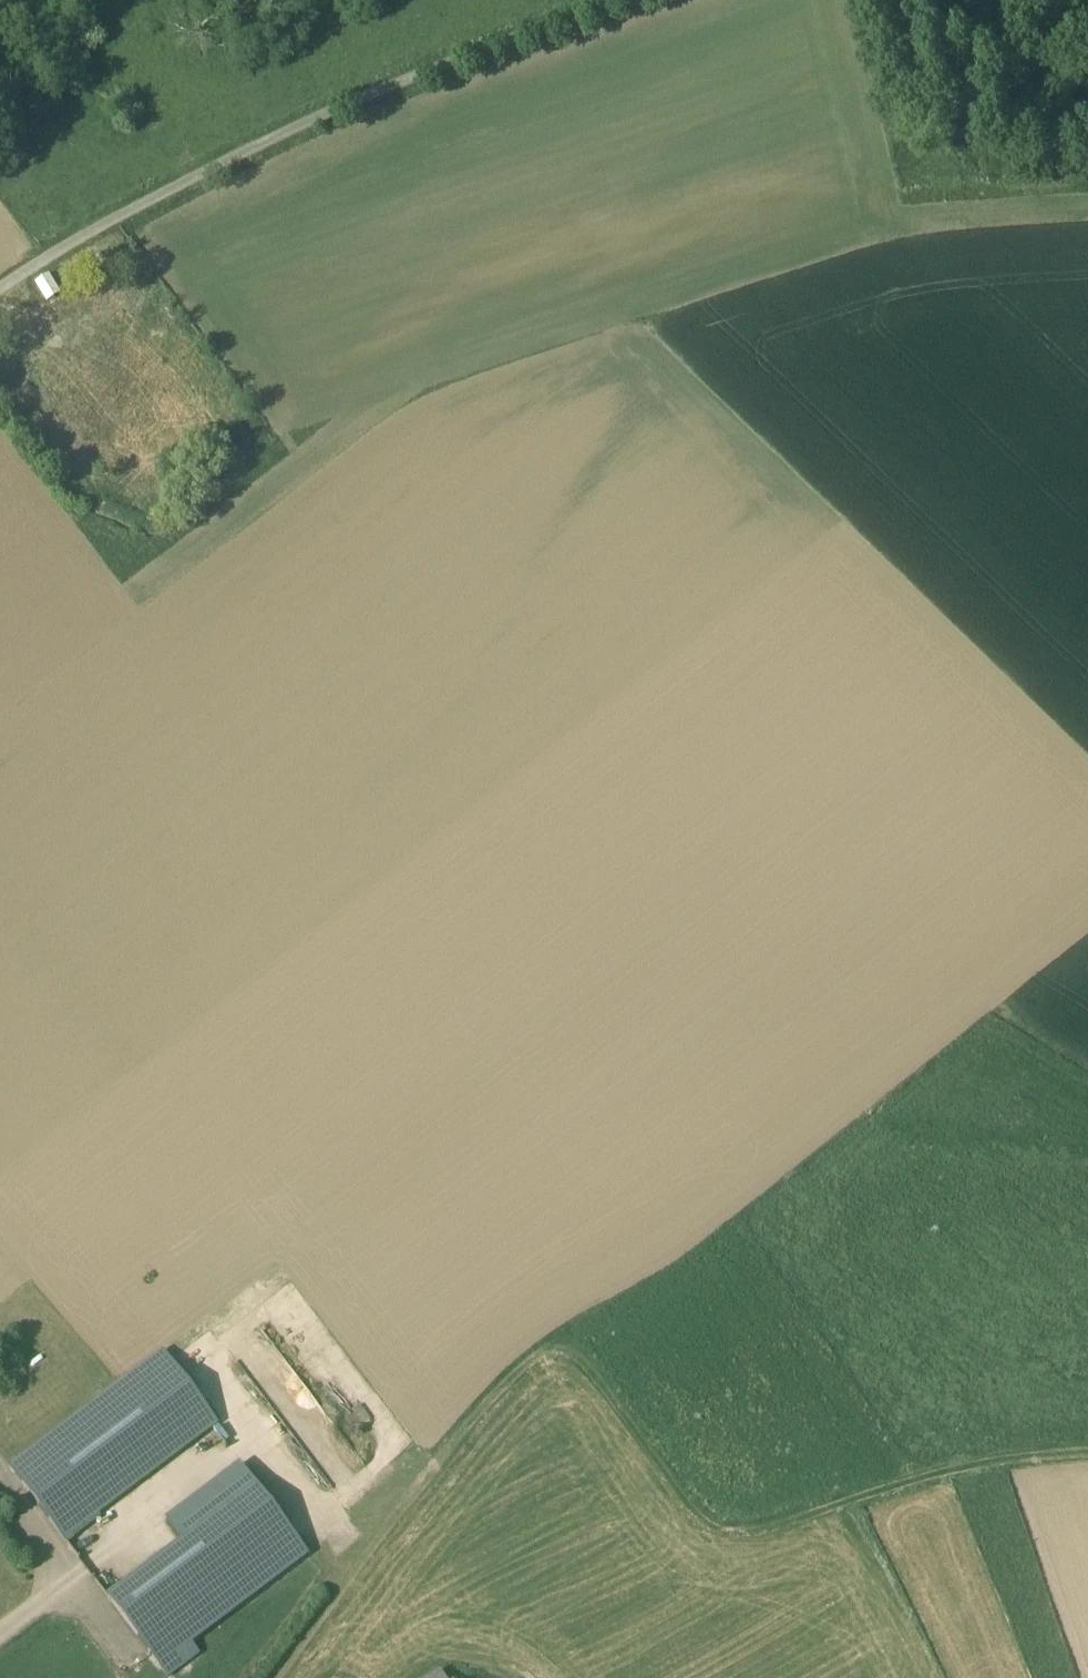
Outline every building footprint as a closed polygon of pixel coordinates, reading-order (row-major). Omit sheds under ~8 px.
[(8,1468),(60,1536),(217,1418),(165,1348),(8,1468)] [(108,1595),(158,1665),(309,1551),(257,1481),(108,1595)]
